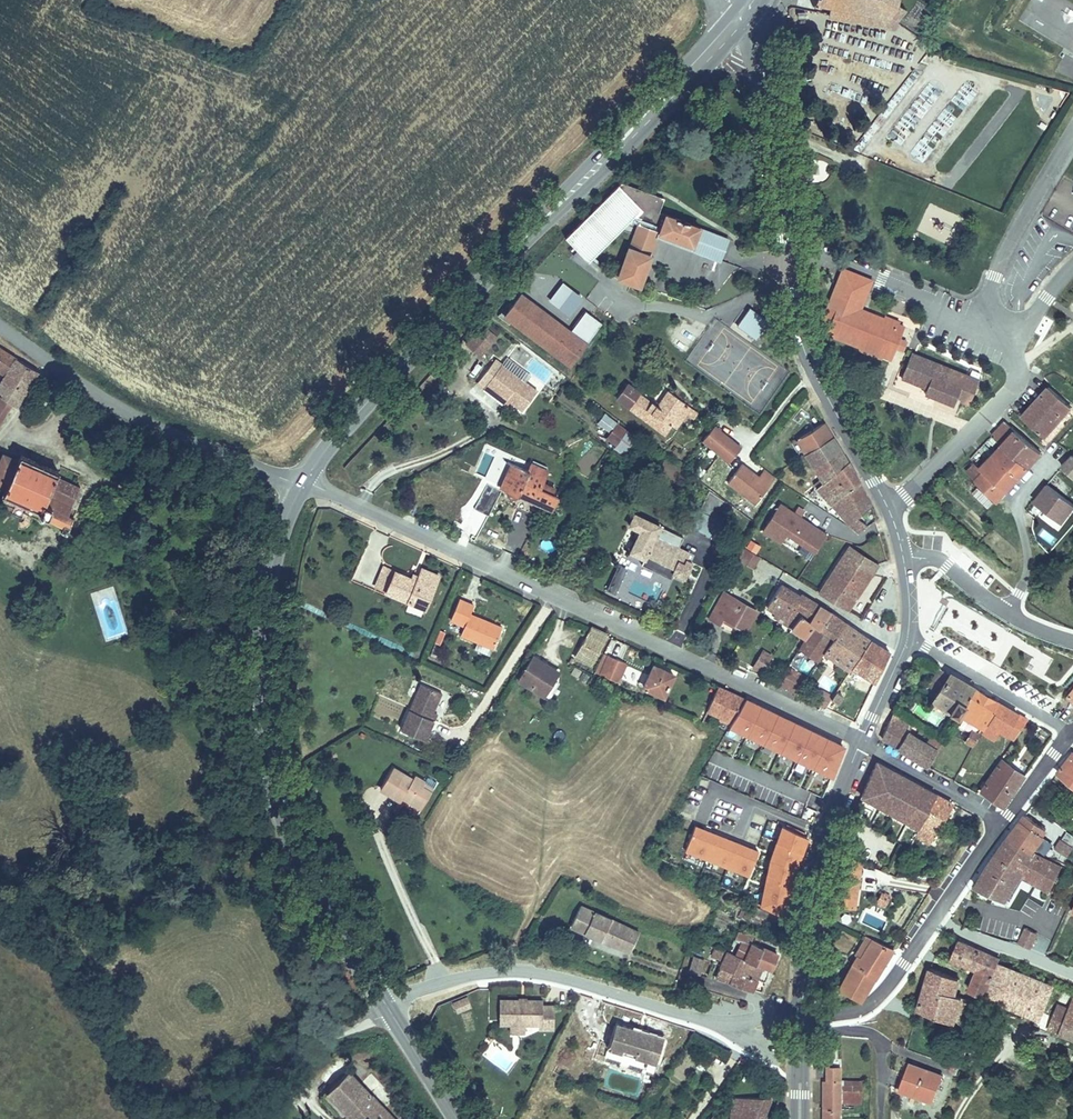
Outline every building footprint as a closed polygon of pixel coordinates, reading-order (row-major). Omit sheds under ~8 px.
[(807,3),(824,5),(824,15),(883,26),(895,35),(900,30),(888,20),(899,7),(899,1),(899,0),(805,0),(807,3)] [(691,244),(698,225),(657,210),(662,196),(619,180),(565,238),(585,257),(636,203),(644,206),(641,213),(637,224),(691,244)] [(589,260),(636,211),(641,213),(644,206),(636,203),(585,257),(589,260)] [(718,258),(727,236),(698,225),(691,244),(637,224),(628,249),(649,255),(657,236),(718,258)] [(649,255),(628,249),(618,276),(639,284),(649,255)] [(872,278),(841,266),(820,320),(830,324),(827,333),(857,345),(882,354),(890,357),(895,344),(899,335),(903,325),(897,322),(882,317),(860,308),(872,278)] [(565,316),(578,299),(560,286),(547,303),(565,316)] [(501,317),(567,367),(598,325),(582,313),(567,333),(518,296),(501,317)] [(884,311),(882,317),(897,322),(899,317),(884,311)] [(470,360),(486,342),(472,331),(457,348),(470,360)] [(906,338),(899,335),(895,344),(902,347),(906,338)] [(882,354),(857,345),(855,349),(880,358),(882,354)] [(12,360),(8,358),(11,355),(0,346),(0,380),(12,360)] [(980,378),(912,350),(902,374),(927,385),(925,390),(955,402),(959,394),(963,396),(963,397),(971,401),(980,378)] [(12,360),(0,380),(0,424),(9,409),(14,412),(35,379),(12,360)] [(483,397),(485,393),(500,405),(514,416),(530,396),(493,368),(475,391),(483,397)] [(640,393),(627,383),(615,398),(663,436),(670,426),(674,429),(684,416),(689,409),(668,392),(657,407),(652,403),(648,408),(635,398),(640,393)] [(1070,407),(1047,386),(1020,417),(1044,437),(1070,407)] [(485,393),(483,397),(497,408),(500,405),(485,393)] [(652,403),(640,393),(635,398),(648,408),(652,403)] [(696,415),(689,409),(684,416),(691,421),(696,415)] [(990,436),(1000,445),(1026,469),(1040,453),(1004,423),(990,436)] [(1056,445),(1067,454),(1072,447),(1072,443),(1072,425),(1056,445)] [(626,434),(616,427),(606,440),(615,448),(626,434)] [(796,441),(804,455),(827,440),(819,427),(796,441)] [(740,449),(713,428),(702,442),(729,464),(740,449)] [(835,452),(827,440),(804,455),(812,466),(835,452)] [(1026,469),(1000,445),(977,470),(972,466),(964,474),(995,503),(1026,469)] [(474,473),(486,478),(494,455),(483,451),(474,473)] [(835,452),(812,467),(819,478),(842,464),(835,452)] [(19,455),(16,463),(1,457),(0,458),(0,493),(1,493),(0,495),(0,509),(12,515),(9,521),(24,528),(28,523),(62,539),(85,491),(56,479),(58,474),(19,455)] [(1061,469),(1072,479),(1072,456),(1072,455),(1061,469)] [(520,471),(507,464),(495,485),(499,488),(500,492),(500,494),(501,496),(504,497),(507,497),(510,496),(512,494),(547,512),(554,499),(547,496),(549,491),(539,485),(536,489),(532,487),(539,474),(523,465),(520,471)] [(856,485),(842,464),(814,483),(841,514),(847,520),(850,524),(854,528),(861,533),(870,526),(859,517),(867,511),(850,488),(856,485)] [(737,467),(725,487),(754,506),(773,478),(761,470),(755,479),(754,480),(749,477),(750,476),(737,467)] [(686,482),(667,468),(662,475),(680,490),(686,482)] [(850,488),(867,511),(871,509),(856,485),(850,488)] [(1072,509),(1045,487),(1032,503),(1059,525),(1072,509)] [(780,507),(762,533),(780,545),(786,536),(815,555),(825,539),(811,530),(812,528),(780,507)] [(675,540),(629,515),(622,526),(633,533),(621,553),(635,561),(638,557),(665,572),(663,577),(674,582),(684,564),(678,561),(682,553),(670,547),(675,540)] [(1042,527),(1036,534),(1050,545),(1056,538),(1042,527)] [(826,537),(812,528),(811,530),(825,539),(826,537)] [(965,543),(956,535),(951,540),(960,548),(965,543)] [(999,539),(993,535),(988,542),(993,546),(999,539)] [(553,549),(556,541),(543,537),(540,545),(553,549)] [(853,542),(822,590),(849,607),(880,559),(853,542)] [(760,558),(744,549),(738,560),(753,569),(760,558)] [(665,572),(638,557),(635,561),(636,562),(634,566),(649,574),(651,570),(663,577),(665,572)] [(374,585),(385,591),(393,571),(382,567),(374,585)] [(419,567),(415,575),(434,584),(438,576),(419,567)] [(407,578),(393,571),(385,591),(424,608),(434,584),(415,575),(413,580),(407,578)] [(823,654),(844,625),(799,595),(797,598),(780,586),(765,609),(776,616),(777,614),(794,626),(790,631),(806,640),(809,636),(819,644),(816,648),(823,654)] [(473,605),(458,599),(449,619),(462,625),(458,634),(492,649),(501,627),(470,614),(473,605)] [(752,622),(717,601),(702,626),(714,634),(719,627),(741,640),(752,622)] [(777,614),(776,616),(774,619),(790,631),(794,626),(777,614)] [(572,655),(590,664),(607,631),(591,624),(572,655)] [(848,671),(869,641),(844,625),(823,654),(823,655),(848,671)] [(887,654),(869,641),(848,671),(831,696),(823,708),(830,711),(838,698),(842,700),(848,690),(866,699),(887,654)] [(803,652),(796,667),(810,673),(817,658),(803,652)] [(560,670),(532,653),(516,678),(544,695),(560,670)] [(627,663),(604,653),(596,671),(619,681),(627,663)] [(752,671),(760,677),(770,662),(762,657),(752,671)] [(674,675),(653,665),(643,688),(665,698),(674,675)] [(794,697),(805,681),(787,668),(776,685),(794,697)] [(958,714),(972,691),(934,669),(925,685),(935,691),(930,700),(957,716),(958,714)] [(643,675),(631,670),(628,677),(640,683),(643,675)] [(821,676),(816,685),(830,692),(835,683),(821,676)] [(706,709),(732,721),(746,696),(717,683),(706,709)] [(422,687),(401,732),(425,743),(434,723),(430,722),(433,715),(442,696),(422,687)] [(814,701),(823,708),(831,696),(821,690),(814,701)] [(972,691),(958,714),(982,729),(995,704),(972,691)] [(848,746),(746,696),(732,721),(730,724),(837,775),(848,746)] [(995,704),(982,729),(990,734),(995,725),(1014,736),(1024,721),(995,704)] [(912,722),(893,710),(880,739),(896,749),(905,733),(912,722)] [(912,724),(910,729),(928,737),(930,732),(912,724)] [(978,736),(971,732),(964,743),(971,748),(978,736)] [(905,733),(896,749),(926,767),(936,751),(905,733)] [(929,739),(938,745),(942,739),(933,733),(929,739)] [(1071,754),(1056,773),(1072,787),(1072,755),(1071,754)] [(1021,777),(998,761),(979,790),(1001,805),(1021,777)] [(936,797),(874,762),(860,798),(894,815),(902,797),(914,804),(904,822),(919,829),(936,797)] [(415,776),(395,764),(382,786),(402,799),(404,794),(422,806),(439,781),(429,774),(426,777),(418,772),(415,776)] [(914,804),(902,797),(894,815),(904,822),(914,804)] [(936,797),(919,829),(914,838),(927,845),(947,804),(936,797)] [(1024,815),(1005,840),(1033,852),(1043,836),(1041,834),(1044,829),(1024,815)] [(758,849),(696,824),(686,849),(748,874),(758,849)] [(763,901),(786,911),(793,882),(802,851),(808,835),(783,825),(778,842),(768,873),(763,901)] [(854,844),(887,857),(895,838),(861,825),(854,844)] [(1072,846),(1061,838),(1053,848),(1064,856),(1072,846)] [(1033,852),(1005,840),(986,865),(982,871),(974,888),(1006,899),(1022,875),(1052,890),(1062,867),(1032,854),(1033,852)] [(829,905),(851,909),(860,862),(838,854),(829,905)] [(882,894),(877,904),(886,908),(891,898),(882,894)] [(571,924),(602,938),(612,917),(581,902),(571,924)] [(764,911),(747,903),(745,907),(747,908),(743,916),(759,923),(764,911)] [(639,929),(612,917),(602,938),(629,951),(639,929)] [(1036,932),(1025,927),(1017,942),(1030,947),(1032,942),(1034,942),(1036,943),(1037,940),(1037,939),(1035,938),(1034,938),(1036,932)] [(868,938),(862,934),(852,953),(854,954),(857,956),(859,954),(868,938)] [(887,948),(868,938),(859,954),(878,965),(887,948)] [(1000,959),(957,938),(949,956),(978,969),(970,989),(989,998),(989,997),(990,993),(986,991),(999,962),(1000,959)] [(739,939),(733,953),(746,958),(754,962),(761,947),(739,939)] [(756,979),(763,967),(770,970),(777,953),(761,947),(754,962),(746,958),(740,972),(756,979)] [(740,972),(746,958),(733,953),(726,950),(725,952),(717,949),(712,960),(715,961),(714,963),(720,965),(715,977),(752,989),(756,979),(740,972)] [(695,954),(688,969),(699,973),(704,959),(695,954)] [(878,965),(859,954),(857,956),(854,954),(848,963),(850,964),(835,988),(842,992),(841,994),(856,1001),(878,965)] [(986,991),(990,993),(989,997),(1037,1019),(1052,985),(1037,979),(1039,976),(1031,972),(1030,976),(999,962),(986,991)] [(824,975),(825,966),(813,965),(812,974),(824,975)] [(959,976),(929,966),(916,1007),(954,1022),(963,996),(953,992),(959,976)] [(972,999),(963,996),(954,1022),(963,1025),(972,999)] [(1058,1003),(1048,1027),(1072,1038),(1072,996),(1067,1007),(1058,1003)] [(472,1008),(469,998),(454,1004),(458,1013),(472,1008)] [(534,1003),(501,1002),(500,1024),(510,1025),(510,1027),(525,1028),(525,1026),(554,1027),(554,1020),(543,1020),(543,1009),(543,1007),(534,1006),(534,1003)] [(748,1004),(740,1002),(737,1009),(745,1011),(748,1004)] [(554,1020),(555,1009),(543,1009),(543,1020),(554,1020)] [(656,1041),(616,1029),(608,1055),(647,1068),(656,1041)] [(968,1042),(958,1038),(954,1050),(963,1054),(968,1042)] [(665,1044),(656,1041),(647,1068),(645,1076),(653,1079),(665,1044)] [(977,1047),(971,1044),(969,1051),(975,1053),(977,1047)] [(908,1062),(906,1068),(914,1071),(916,1065),(908,1062)] [(914,1071),(906,1068),(897,1089),(931,1103),(942,1075),(916,1065),(914,1071)] [(839,1066),(825,1066),(826,1080),(821,1080),(823,1118),(842,1118),(839,1066)] [(343,1073),(319,1097),(341,1118),(388,1118),(343,1073)] [(862,1081),(844,1080),(843,1111),(853,1111),(854,1103),(860,1103),(862,1081)] [(1067,1109),(1071,1095),(1061,1092),(1056,1106),(1067,1109)] [(731,1098),(731,1110),(731,1118),(764,1118),(764,1113),(770,1098),(731,1098)]
